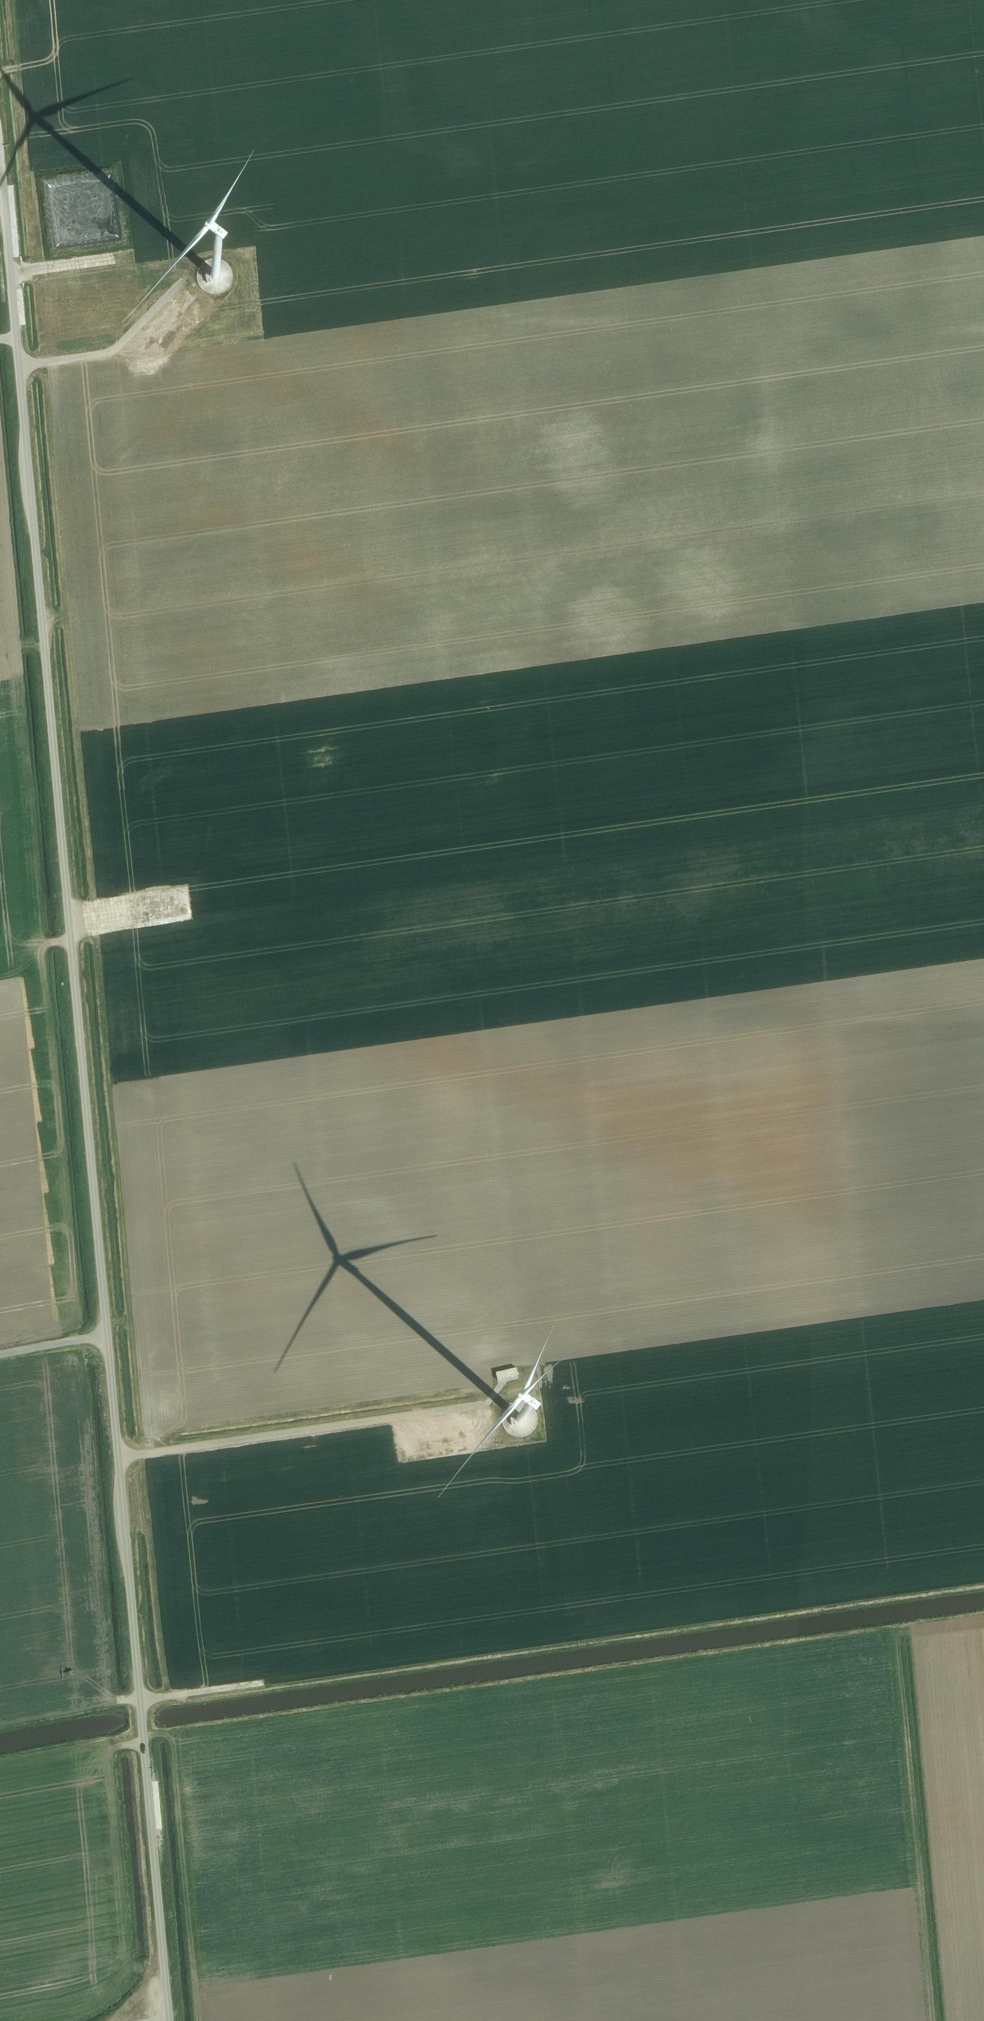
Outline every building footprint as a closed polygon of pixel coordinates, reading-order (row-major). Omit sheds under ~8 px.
[(211,276),(211,277),(211,278),(211,279),(212,280),(213,281),(214,281),(215,281),(216,281),(217,281),(218,280),(218,279),(219,279),(219,278),(219,277),(219,276),(219,275),(218,275),(218,274),(217,273),(216,273),(215,273),(214,273),(213,273),(212,274),(211,275),(211,276)] [(518,1376),(516,1368),(496,1373),(497,1380),(518,1376)]
